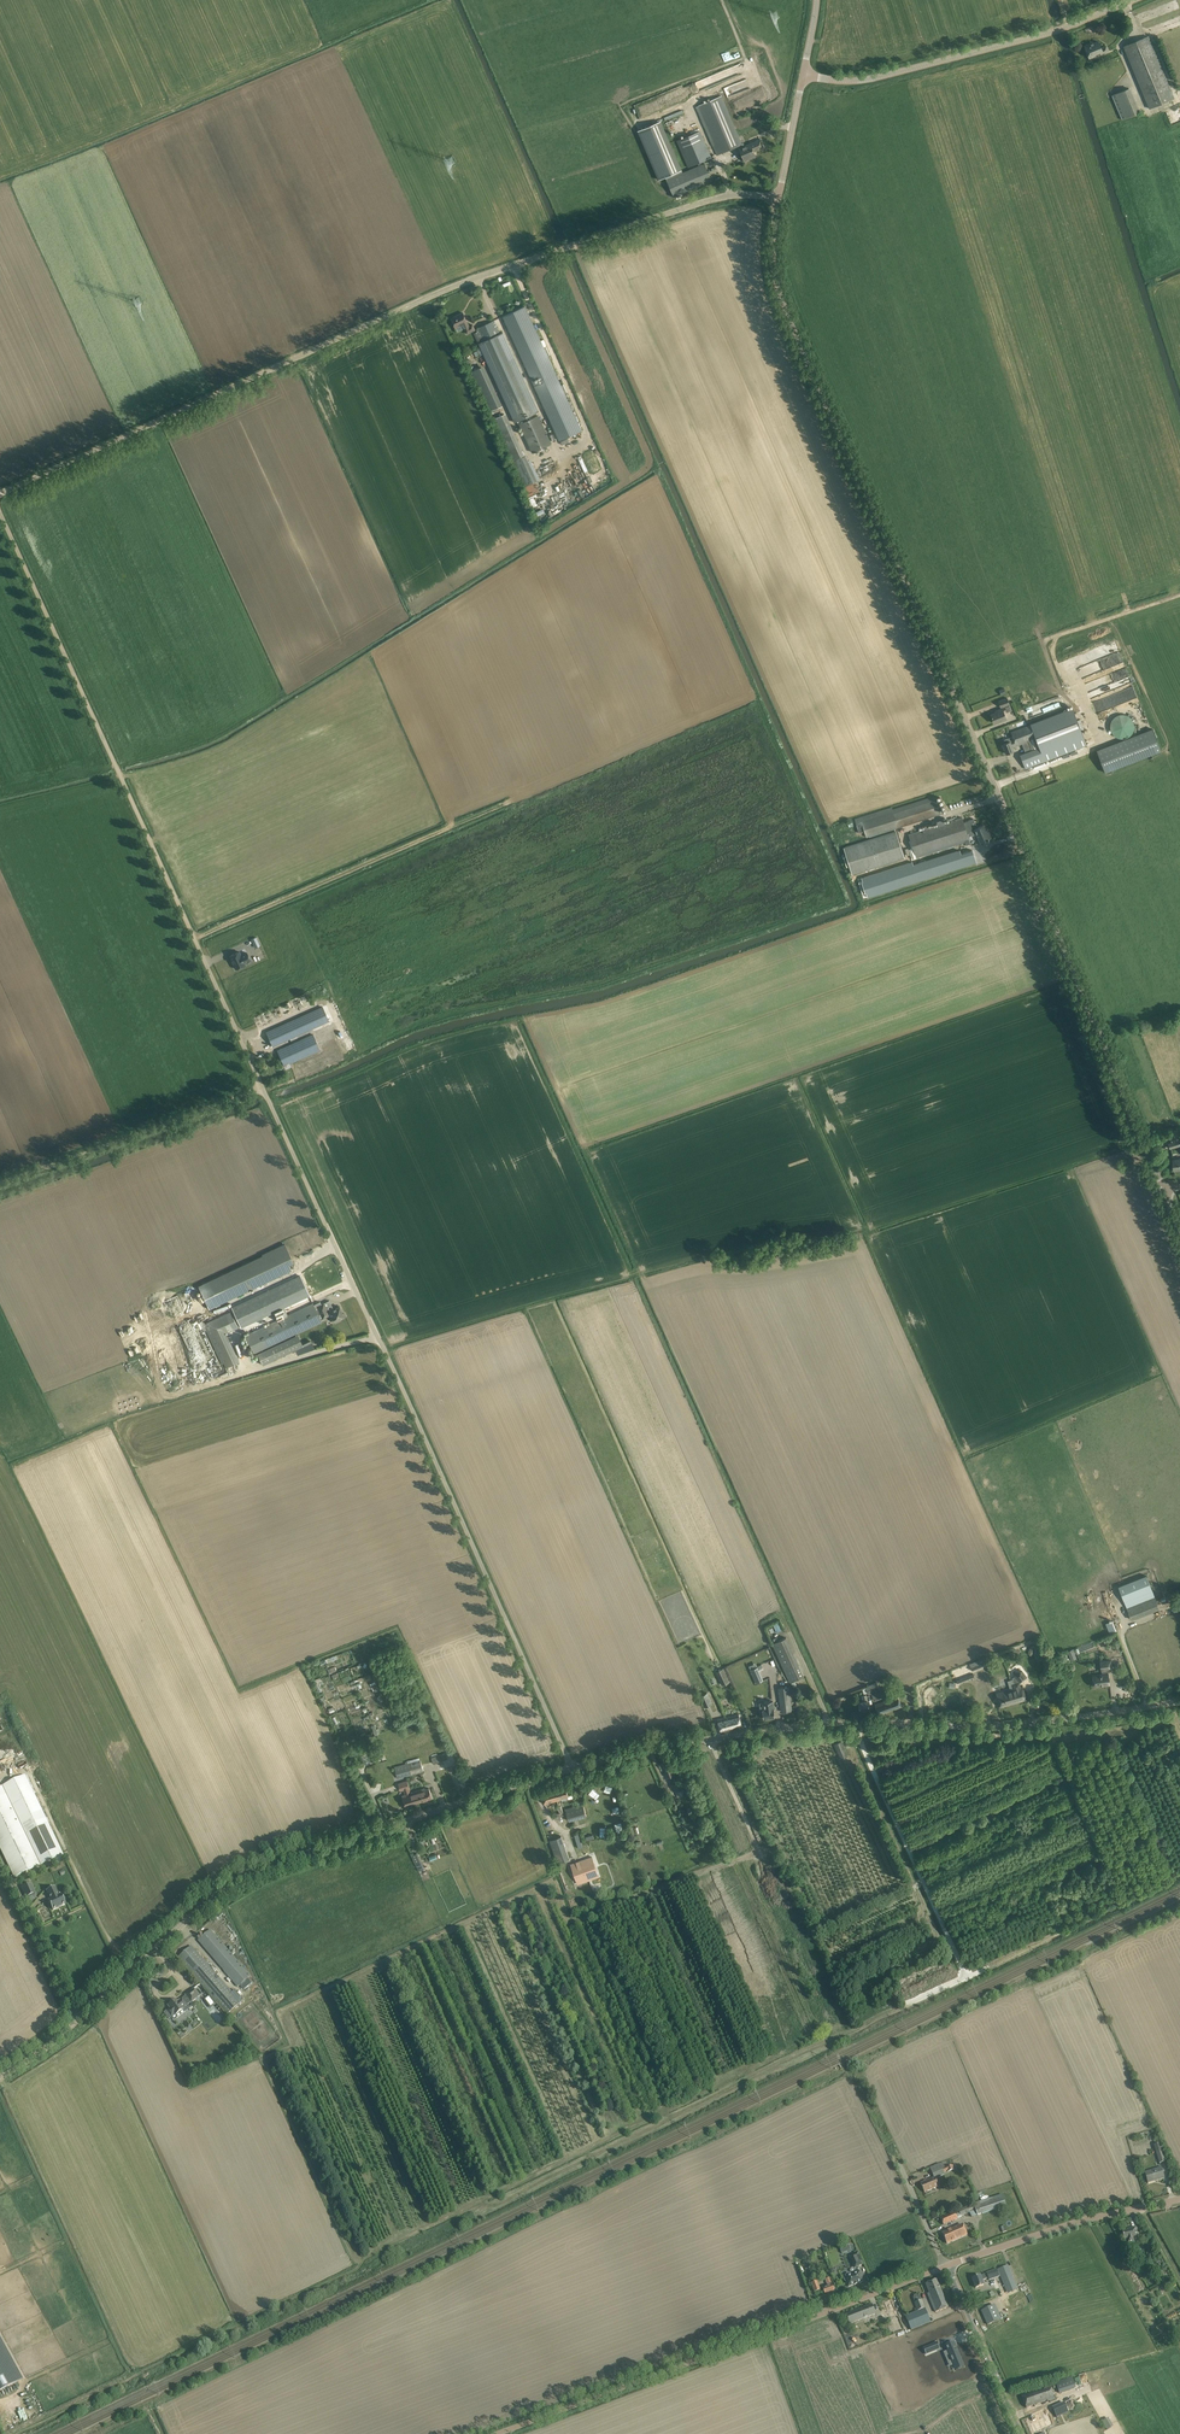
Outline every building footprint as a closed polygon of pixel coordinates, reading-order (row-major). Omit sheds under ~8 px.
[(1148,36),(1124,47),(1149,109),(1174,98),(1148,36)] [(1090,43),(1084,46),(1089,57),(1100,52),(1101,55),(1109,52),(1106,46),(1101,48),(1098,41),(1091,44),(1090,43)] [(730,59),(739,57),(737,48),(727,50),(730,59)] [(713,83),(743,72),(740,65),(711,76),(713,83)] [(723,86),(727,97),(750,88),(745,77),(723,86)] [(1112,95),(1122,120),(1140,112),(1130,88),(1112,95)] [(715,145),(713,145),(714,150),(717,155),(738,146),(739,148),(745,146),(743,143),(741,144),(739,137),(735,129),(721,96),(716,98),(698,105),(712,139),(715,145)] [(682,110),(663,117),(665,121),(683,113),(682,110)] [(661,121),(637,131),(658,180),(662,179),(666,178),(667,179),(683,173),(661,121)] [(699,131),(676,141),(688,167),(693,165),(697,163),(701,162),(711,157),(709,152),(708,151),(704,140),(703,140),(699,131)] [(760,140),(745,146),(739,148),(744,161),(755,156),(754,151),(763,147),(760,140)] [(674,197),(711,181),(704,164),(702,164),(701,162),(697,163),(699,166),(683,173),(667,179),(667,180),(674,197)] [(521,308),(503,316),(505,319),(506,321),(506,322),(507,325),(525,362),(532,379),(539,376),(542,382),(537,385),(539,389),(536,390),(555,432),(559,441),(581,430),(573,413),(572,414),(563,394),(567,392),(563,384),(559,386),(557,387),(546,363),(548,362),(546,357),(550,355),(546,347),(542,349),(527,317),(529,316),(525,307),(521,309),(521,308)] [(467,322),(463,313),(451,318),(456,328),(463,324),(467,332),(475,329),(472,324),(469,326),(467,322)] [(480,348),(477,349),(480,356),(483,354),(490,369),(514,423),(539,411),(515,358),(503,332),(500,334),(494,321),(477,328),(478,331),(483,342),(479,343),(478,344),(480,348)] [(490,411),(503,405),(487,365),(474,370),(490,411)] [(551,444),(538,415),(519,424),(532,453),(551,444)] [(512,461),(525,455),(521,448),(509,453),(512,461)] [(525,455),(512,461),(515,469),(529,463),(528,461),(526,455),(525,455)] [(592,460),(587,462),(592,472),(589,474),(592,479),(599,476),(592,460)] [(570,484),(574,482),(570,473),(566,475),(570,484)] [(1097,660),(1101,671),(1123,663),(1119,652),(1097,660)] [(1060,696),(1018,709),(1021,718),(1029,716),(1030,718),(1047,712),(1048,715),(1056,713),(1055,708),(1063,706),(1060,696)] [(1010,704),(1007,697),(999,701),(1002,707),(1010,704)] [(1006,718),(1002,708),(998,710),(999,711),(991,714),(994,723),(1006,718)] [(1087,745),(1073,708),(1030,724),(1031,725),(1011,732),(1012,736),(1004,740),(1005,743),(1002,744),(1006,754),(1014,751),(1012,747),(1019,745),(1019,743),(1027,740),(1032,751),(1020,755),(1025,769),(1087,745)] [(1110,725),(1110,726),(1110,727),(1110,728),(1110,729),(1110,730),(1111,731),(1111,732),(1112,733),(1113,734),(1113,735),(1114,736),(1115,736),(1116,737),(1117,737),(1118,738),(1119,738),(1120,738),(1121,738),(1122,738),(1123,738),(1124,738),(1125,738),(1126,738),(1127,737),(1128,737),(1129,736),(1130,736),(1131,735),(1131,734),(1132,733),(1132,732),(1133,731),(1133,730),(1134,729),(1134,728),(1134,727),(1134,726),(1134,725),(1134,724),(1134,723),(1133,722),(1133,721),(1132,720),(1132,719),(1131,718),(1130,717),(1129,716),(1128,716),(1127,715),(1126,715),(1125,714),(1124,714),(1123,714),(1122,714),(1121,714),(1120,714),(1119,714),(1118,715),(1117,715),(1116,716),(1115,716),(1114,717),(1113,718),(1112,719),(1111,720),(1111,721),(1110,722),(1110,723),(1110,724),(1110,725)] [(1096,751),(1104,772),(1160,750),(1152,729),(1096,751)] [(892,807),(855,819),(856,825),(862,823),(865,831),(867,837),(898,827),(941,814),(935,797),(935,798),(934,796),(892,809),(892,807)] [(950,821),(909,834),(913,848),(916,858),(964,843),(963,840),(964,840),(969,839),(968,836),(964,822),(962,817),(955,820),(950,821)] [(973,818),(964,822),(968,836),(977,833),(981,842),(985,840),(990,838),(988,833),(987,834),(983,825),(977,828),(973,818)] [(846,856),(843,857),(847,867),(849,866),(850,866),(853,874),(904,858),(895,831),(845,847),(847,856),(846,856)] [(863,881),(859,882),(862,894),(866,893),(868,897),(976,863),(972,850),(961,854),(960,850),(913,865),(912,862),(861,878),(863,881)] [(256,937),(251,939),(253,944),(255,948),(260,945),(258,941),(256,937)] [(241,956),(239,951),(230,956),(236,969),(245,964),(244,963),(250,960),(247,952),(243,954),(243,955),(241,956)] [(271,1030),(266,1032),(272,1046),(278,1043),(289,1038),(310,1029),(311,1029),(323,1023),(317,1009),(271,1030)] [(283,1048),(277,1050),(278,1052),(283,1065),(289,1062),(289,1063),(295,1061),(320,1050),(313,1034),(292,1044),(288,1045),(283,1048)] [(1179,1139),(1177,1128),(1172,1129),(1174,1135),(1170,1136),(1172,1141),(1179,1139)] [(1169,1143),(1170,1149),(1179,1146),(1179,1140),(1169,1143)] [(293,1262),(285,1244),(262,1254),(262,1255),(198,1285),(209,1309),(291,1270),(288,1264),(293,1262)] [(299,1275),(231,1307),(240,1326),(277,1308),(279,1308),(298,1299),(303,1297),(308,1294),(301,1279),(299,1275)] [(321,1304),(317,1306),(317,1307),(322,1319),(331,1315),(331,1317),(333,1316),(335,1321),(340,1319),(346,1316),(344,1313),(343,1314),(339,1306),(333,1309),(333,1308),(327,1310),(326,1307),(331,1305),(329,1301),(324,1303),(323,1303),(321,1304)] [(287,1316),(245,1335),(254,1354),(316,1325),(321,1322),(320,1320),(322,1319),(317,1307),(317,1306),(321,1304),(320,1302),(313,1305),(313,1304),(293,1313),(292,1311),(286,1314),(287,1316)] [(200,1323),(196,1324),(199,1329),(202,1328),(204,1331),(206,1330),(222,1364),(224,1363),(226,1368),(239,1362),(225,1332),(237,1327),(230,1312),(206,1323),(202,1320),(199,1322),(200,1323)] [(302,1346),(297,1335),(257,1354),(263,1365),(302,1346)] [(218,1380),(241,1372),(240,1368),(216,1375),(218,1380)] [(1145,1575),(1118,1586),(1126,1608),(1131,1619),(1159,1608),(1155,1600),(1154,1597),(1145,1575)] [(1102,1618),(1076,1628),(1078,1635),(1102,1624),(1110,1633),(1115,1629),(1108,1621),(1105,1623),(1102,1618)] [(1073,1649),(1068,1651),(1071,1660),(1076,1658),(1073,1649)] [(323,1660),(325,1664),(338,1658),(336,1654),(323,1660)] [(796,1661),(783,1667),(787,1676),(790,1682),(803,1676),(801,1670),(796,1661)] [(1102,1674),(1092,1676),(1093,1680),(1094,1686),(1109,1684),(1108,1673),(1106,1674),(1106,1669),(1112,1669),(1111,1663),(1111,1661),(1100,1662),(1101,1671),(1102,1671),(1102,1674)] [(723,1668),(716,1671),(722,1684),(729,1681),(723,1668)] [(757,1668),(750,1671),(755,1683),(762,1681),(757,1668)] [(1013,1688),(1009,1690),(1013,1703),(1026,1699),(1024,1693),(1022,1686),(1020,1686),(1019,1682),(1020,1682),(1026,1677),(1022,1671),(1021,1671),(1019,1669),(1014,1673),(1015,1675),(1015,1676),(1012,1678),(1012,1679),(1014,1684),(1012,1684),(1013,1687),(1013,1688)] [(973,1674),(956,1681),(957,1684),(974,1677),(973,1674)] [(877,1682),(866,1687),(869,1695),(880,1690),(877,1682)] [(783,1688),(778,1688),(781,1706),(781,1712),(792,1710),(789,1687),(783,1688)] [(1009,1690),(997,1693),(1000,1706),(1013,1703),(1009,1690)] [(358,1692),(343,1697),(346,1707),(355,1705),(354,1700),(359,1698),(358,1692)] [(707,1692),(699,1696),(705,1707),(712,1704),(707,1692)] [(881,1692),(872,1695),(874,1701),(883,1697),(881,1692)] [(864,1702),(858,1703),(860,1711),(870,1708),(868,1701),(867,1701),(866,1695),(862,1696),(864,1702)] [(898,1697),(875,1705),(878,1715),(891,1710),(895,1708),(895,1709),(901,1706),(898,1697)] [(765,1709),(760,1710),(761,1714),(763,1714),(763,1718),(764,1718),(764,1719),(768,1719),(768,1717),(775,1717),(774,1708),(773,1708),(773,1701),(764,1702),(765,1709)] [(739,1714),(725,1718),(728,1729),(732,1728),(733,1727),(736,1727),(737,1727),(742,1726),(739,1714)] [(725,1718),(718,1720),(721,1731),(728,1729),(725,1718)] [(841,1741),(834,1744),(840,1759),(848,1756),(841,1741)] [(445,1753),(431,1758),(433,1764),(447,1759),(445,1753)] [(669,1760),(662,1763),(667,1777),(675,1774),(669,1760)] [(421,1761),(396,1768),(398,1778),(423,1771),(421,1761)] [(0,1788),(0,1848),(14,1877),(62,1853),(25,1776),(0,1788)] [(407,1780),(398,1783),(400,1791),(403,1790),(405,1795),(402,1796),(405,1806),(418,1802),(415,1791),(410,1793),(408,1788),(409,1788),(407,1780)] [(600,1787),(598,1780),(589,1782),(591,1789),(600,1787)] [(680,1781),(672,1784),(678,1797),(686,1794),(680,1781)] [(666,1782),(663,1784),(670,1799),(673,1798),(670,1792),(669,1792),(667,1789),(669,1789),(666,1782)] [(565,1785),(541,1792),(542,1798),(544,1804),(561,1799),(562,1801),(568,1799),(567,1796),(567,1795),(568,1795),(567,1791),(565,1785)] [(425,1788),(415,1791),(418,1802),(432,1798),(429,1789),(425,1790),(425,1788)] [(583,1805),(566,1809),(569,1820),(586,1815),(583,1805)] [(561,1836),(549,1840),(557,1863),(569,1859),(565,1847),(563,1840),(561,1836)] [(417,1853),(412,1855),(416,1863),(418,1869),(423,1867),(420,1861),(421,1861),(417,1853)] [(592,1856),(570,1864),(578,1885),(599,1877),(592,1856)] [(31,1882),(21,1887),(26,1897),(36,1893),(31,1882)] [(55,1886),(46,1891),(49,1900),(48,1900),(53,1910),(66,1904),(61,1894),(59,1895),(55,1886)] [(210,1930),(198,1940),(202,1945),(238,1986),(239,1985),(244,1990),(251,1983),(247,1978),(250,1976),(214,1934),(210,1930)] [(191,1946),(178,1957),(182,1962),(215,2001),(226,2014),(241,2001),(243,1999),(234,1989),(232,1991),(231,1992),(229,1989),(195,1950),(191,1946)] [(194,1988),(185,1995),(186,1996),(191,2002),(191,2003),(200,1996),(194,1988)] [(166,2011),(164,2013),(168,2019),(171,2017),(173,2020),(176,2018),(189,2008),(187,2005),(191,2003),(191,2002),(186,1996),(182,1999),(180,2001),(180,2000),(176,2001),(175,2000),(167,2006),(170,2008),(166,2011)] [(204,2000),(211,2008),(215,2005),(209,1996),(204,2000)] [(1160,2143),(1154,2145),(1155,2151),(1159,2163),(1165,2162),(1162,2149),(1160,2143)] [(940,2163),(929,2167),(932,2172),(933,2176),(943,2172),(947,2170),(948,2172),(955,2169),(954,2165),(945,2168),(943,2163),(940,2164),(940,2163)] [(1161,2168),(1145,2173),(1146,2177),(1148,2183),(1164,2178),(1162,2172),(1161,2168)] [(934,2177),(920,2183),(924,2192),(930,2190),(938,2186),(934,2177)] [(974,2203),(972,2204),(975,2209),(977,2215),(1006,2206),(1002,2194),(974,2203)] [(972,2204),(958,2210),(961,2216),(969,2212),(972,2211),(975,2209),(972,2204)] [(958,2210),(941,2218),(944,2225),(961,2217),(961,2216),(958,2210)] [(962,2225),(942,2233),(947,2243),(967,2235),(962,2225)] [(1127,2230),(1122,2232),(1123,2238),(1124,2240),(1126,2239),(1127,2244),(1135,2242),(1134,2239),(1138,2238),(1137,2234),(1136,2228),(1132,2229),(1132,2228),(1127,2229),(1127,2230)] [(913,2235),(907,2237),(911,2245),(917,2243),(913,2235)] [(849,2245),(840,2248),(842,2253),(851,2250),(849,2245)] [(858,2253),(850,2256),(855,2267),(863,2264),(858,2253)] [(986,2273),(972,2279),(975,2288),(984,2285),(983,2280),(988,2278),(989,2280),(989,2281),(999,2277),(999,2276),(1000,2276),(1004,2286),(1007,2294),(1018,2290),(1008,2266),(997,2270),(996,2269),(986,2273)] [(1020,2266),(1013,2268),(1017,2278),(1024,2276),(1020,2266)] [(844,2279),(844,2280),(846,2281),(848,2287),(854,2285),(857,2284),(857,2283),(863,2281),(860,2272),(859,2272),(851,2275),(851,2274),(849,2273),(847,2273),(846,2274),(846,2276),(846,2277),(845,2277),(845,2278),(844,2279)] [(827,2286),(822,2288),(823,2289),(825,2295),(834,2292),(832,2286),(832,2284),(831,2284),(830,2279),(829,2278),(825,2279),(826,2281),(827,2286)] [(936,2279),(926,2284),(929,2293),(928,2293),(935,2312),(937,2312),(948,2307),(936,2279)] [(817,2281),(811,2283),(814,2292),(820,2290),(817,2281)] [(914,2295),(913,2297),(913,2299),(915,2302),(914,2302),(918,2311),(925,2308),(922,2300),(921,2300),(920,2296),(919,2295),(917,2294),(915,2294),(914,2295)] [(894,2316),(889,2302),(882,2305),(885,2312),(880,2314),(883,2320),(894,2316)] [(872,2305),(846,2314),(848,2320),(850,2324),(875,2314),(874,2310),(872,2305)] [(995,2305),(982,2310),(988,2325),(1001,2319),(995,2305)] [(918,2311),(906,2316),(911,2330),(930,2322),(925,2308),(918,2311)] [(17,2382),(23,2378),(3,2342),(0,2337),(0,2391),(17,2382)] [(937,2342),(924,2348),(927,2354),(940,2348),(937,2342)] [(956,2347),(954,2342),(945,2345),(947,2350),(943,2352),(946,2359),(950,2357),(955,2368),(962,2365),(963,2365),(957,2350),(956,2351),(955,2347),(956,2347)] [(1072,2377),(1057,2383),(1060,2393),(1076,2387),(1072,2377)] [(1027,2394),(1021,2396),(1026,2408),(1032,2406),(1047,2399),(1048,2402),(1055,2399),(1054,2395),(1050,2385),(1049,2384),(1027,2394)] [(1064,2403),(1053,2408),(1057,2417),(1068,2412),(1064,2403)] [(1041,2412),(1031,2417),(1036,2430),(1047,2425),(1041,2412)] [(9,2421),(6,2413),(0,2415),(0,2424),(9,2421)] [(1107,2418),(1102,2420),(1106,2428),(1112,2426),(1109,2420),(1108,2421),(1107,2418)]
